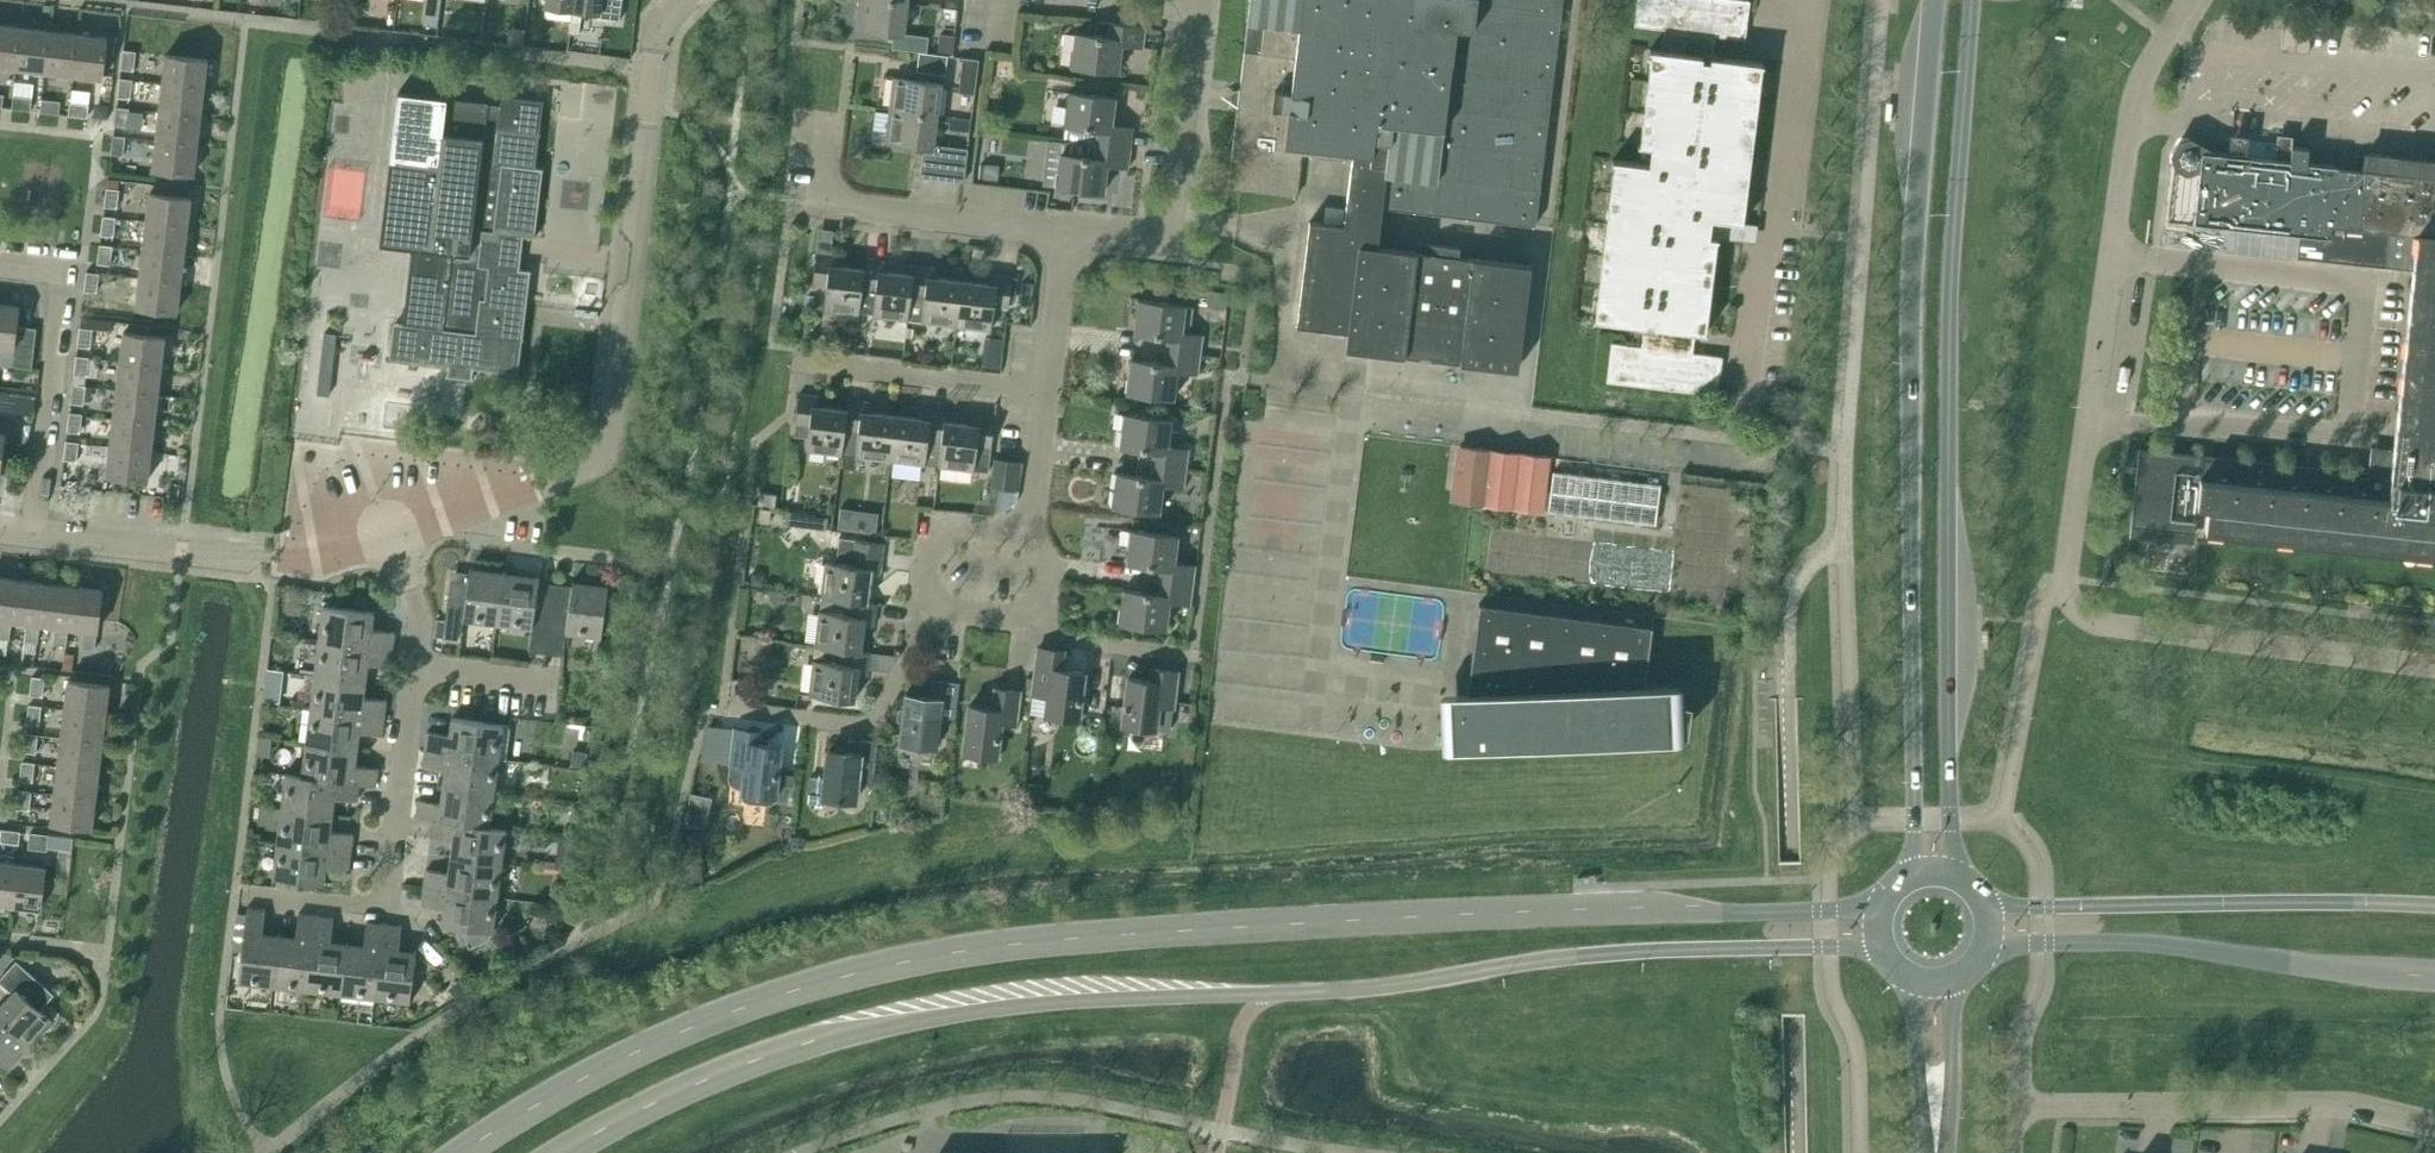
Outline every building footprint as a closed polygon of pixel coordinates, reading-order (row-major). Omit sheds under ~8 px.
[(545,6),(573,10),(574,0),(546,0),(545,6)] [(573,10),(601,13),(603,0),(574,0),(573,10)] [(893,47),(927,51),(929,35),(905,32),(909,1),(901,0),(861,0),(857,28),(895,32),(893,47)] [(1518,369),(1531,264),(1459,256),(1461,246),(1444,244),(1417,241),(1416,251),(1377,246),(1382,206),(1536,225),(1563,0),(1249,0),(1249,1),(1250,1),(1248,17),(1245,50),(1229,188),(1298,196),(1303,153),(1353,160),(1345,225),(1310,221),(1298,325),(1350,331),(1347,348),(1518,369)] [(1635,26),(1665,30),(1663,52),(1651,50),(1639,144),(1653,146),(1650,164),(1613,159),(1593,319),(1644,326),(1641,347),(1612,344),(1607,381),(1718,395),(1724,356),(1694,353),(1696,333),(1708,334),(1720,238),(1711,237),(1713,219),(1744,223),(1764,65),(1712,58),(1715,36),(1746,40),(1751,0),(1638,0),(1635,26)] [(127,27),(145,29),(147,16),(129,14),(127,27)] [(425,14),(424,24),(438,26),(439,16),(425,14)] [(1077,32),(1073,65),(1120,71),(1124,44),(1144,47),(1146,26),(1112,22),(1110,36),(1077,32)] [(0,24),(0,66),(17,68),(22,27),(0,24)] [(22,27),(17,68),(45,71),(51,30),(22,27)] [(79,33),(51,30),(45,71),(74,75),(79,33)] [(79,33),(74,75),(103,78),(108,37),(79,33)] [(938,51),(953,53),(955,35),(940,34),(938,51)] [(134,69),(136,51),(124,49),(122,68),(134,69)] [(917,71),(945,75),(948,55),(919,52),(917,71)] [(208,59),(167,54),(164,83),(205,88),(208,59)] [(979,59),(963,57),(959,91),(975,93),(979,59)] [(894,77),(890,109),(939,115),(943,83),(894,77)] [(131,98),(131,97),(133,79),(121,78),(118,97),(131,98)] [(202,116),(205,88),(164,83),(160,111),(202,116)] [(1099,129),(1097,143),(1131,148),(1134,126),(1113,123),(1116,97),(1069,91),(1065,125),(1099,129)] [(412,247),(403,324),(396,323),(392,357),(399,358),(448,364),(446,376),(474,379),(475,367),(520,373),(532,270),(518,268),(522,236),(535,237),(544,168),(536,167),(544,101),(502,96),(501,106),(488,104),(489,102),(399,92),(381,243),(412,247)] [(14,95),(13,108),(31,110),(33,98),(14,95)] [(41,111),(60,113),(61,101),(43,99),(41,111)] [(69,114),(88,117),(89,104),(71,102),(69,114)] [(115,125),(127,126),(130,108),(117,106),(115,125)] [(965,182),(969,148),(936,144),(939,115),(890,109),(887,141),(925,146),(921,177),(965,182)] [(202,116),(160,111),(157,139),(198,145),(202,116)] [(114,134),(112,153),(124,155),(126,136),(114,134)] [(194,174),(198,145),(157,139),(154,159),(154,169),(194,174)] [(2132,535),(2141,536),(2196,542),(2197,533),(2200,504),(2209,505),(2209,506),(2207,530),(2434,555),(2434,160),(2367,153),(2365,172),(2338,168),(2338,165),(2335,165),(2307,162),(2309,147),(2233,139),(2232,154),(2214,152),(2191,140),(2179,143),(2173,153),(2177,165),(2171,220),(2197,222),(2208,224),(2208,223),(2301,233),(2299,257),(2386,266),(2414,269),(2414,273),(2398,419),(2395,449),(2392,475),(2368,472),(2356,471),(2213,455),(2204,454),(2141,448),(2133,526),(2132,535)] [(1062,153),(1058,187),(1105,192),(1108,166),(1129,168),(1131,148),(1097,143),(1095,157),(1062,153)] [(1000,161),(982,159),(980,181),(998,183),(1000,161)] [(366,213),(369,165),(335,163),(332,211),(366,213)] [(105,206),(117,207),(120,188),(107,187),(105,206)] [(188,227),(192,197),(150,192),(147,221),(188,227)] [(104,216),(102,234),(115,236),(116,217),(104,216)] [(185,255),(188,227),(147,221),(144,249),(185,255)] [(101,244),(98,262),(111,264),(113,245),(101,244)] [(185,255),(144,249),(140,277),(182,283),(185,255)] [(828,285),(825,309),(860,314),(863,289),(866,268),(864,268),(840,265),(841,256),(817,253),(813,283),(828,285)] [(866,268),(863,289),(877,291),(874,316),(909,320),(915,274),(914,274),(889,271),(890,262),(866,259),(864,268),(866,268)] [(909,320),(923,321),(957,325),(963,280),(938,277),(939,267),(915,265),(914,274),(915,274),(909,320)] [(85,290),(98,291),(100,272),(87,271),(85,290)] [(957,325),(992,329),(995,305),(1009,306),(1013,277),(990,274),(989,283),(963,280),(957,325)] [(178,312),(182,283),(140,277),(136,307),(178,312)] [(1208,306),(1227,308),(1229,293),(1210,290),(1208,306)] [(1167,349),(1201,354),(1204,334),(1183,331),(1184,329),(1191,330),(1194,307),(1187,306),(1187,305),(1139,299),(1135,332),(1169,337),(1167,349)] [(0,361),(0,364),(33,367),(37,328),(18,326),(20,306),(0,304),(0,347),(2,347),(0,361)] [(93,328),(93,330),(111,332),(113,321),(82,318),(81,327),(93,328)] [(81,327),(78,346),(91,347),(93,330),(93,328),(81,327)] [(121,361),(163,366),(166,336),(124,332),(121,361)] [(318,393),(330,394),(337,333),(325,332),(318,393)] [(853,340),(827,337),(826,346),(826,348),(852,351),(852,349),(853,340)] [(978,355),(992,357),(993,349),(979,348),(978,355)] [(1128,392),(1175,398),(1178,371),(1199,374),(1201,354),(1167,349),(1166,363),(1132,359),(1128,392)] [(77,355),(75,374),(87,376),(90,356),(77,355)] [(117,389),(159,394),(163,366),(121,361),(117,389)] [(74,384),(71,402),(84,404),(86,385),(74,384)] [(114,417),(156,422),(159,394),(117,389),(114,417)] [(35,396),(19,394),(17,414),(33,415),(35,396)] [(808,450),(843,454),(846,430),(849,409),(848,409),(822,406),(823,396),(800,394),(796,423),(795,435),(809,437),(808,450)] [(848,409),(849,409),(846,430),(860,431),(857,455),(887,459),(885,473),(890,474),(897,415),(871,412),(872,402),(849,399),(848,409)] [(897,415),(890,474),(894,474),(896,460),(927,464),(929,439),(942,441),(945,420),(946,421),(947,411),(923,408),(922,418),(897,415)] [(70,412),(68,430),(81,432),(83,413),(70,412)] [(942,441),(940,465),(976,470),(989,472),(992,447),(996,417),(971,414),(970,424),(946,421),(945,420),(942,441)] [(1153,465),(1187,469),(1189,449),(1169,446),(1172,419),(1125,414),(1121,447),(1154,451),(1153,465)] [(111,445),(153,451),(156,422),(114,417),(111,445)] [(846,430),(843,454),(857,455),(860,431),(846,430)] [(929,439),(927,464),(940,465),(942,441),(929,439)] [(67,440),(64,459),(77,461),(80,442),(67,440)] [(1550,509),(1658,523),(1663,483),(1554,469),(1552,489),(1547,488),(1551,455),(1462,444),(1456,499),(1546,510),(1546,505),(1551,505),(1550,509)] [(111,445),(107,475),(149,480),(153,451),(111,445)] [(1017,490),(1021,461),(995,458),(991,487),(1017,490)] [(1113,505),(1161,512),(1164,486),(1185,489),(1187,469),(1153,465),(1151,478),(1118,474),(1113,505)] [(760,504),(776,506),(777,494),(761,492),(760,504)] [(761,508),(761,511),(760,521),(770,522),(771,512),(772,509),(761,508)] [(841,508),(839,527),(848,528),(850,509),(841,508)] [(830,516),(789,511),(787,525),(828,530),(830,516)] [(1160,579),(1193,583),(1196,564),(1176,561),(1179,535),(1132,529),(1128,563),(1162,567),(1160,579)] [(848,599),(868,601),(871,575),(880,576),(885,542),(840,536),(837,562),(827,561),(822,596),(848,599)] [(498,623),(505,572),(471,567),(470,572),(453,570),(447,616),(498,623)] [(540,576),(505,572),(498,623),(550,629),(556,583),(539,581),(540,576)] [(763,585),(765,574),(753,573),(752,584),(763,585)] [(10,638),(12,621),(13,621),(18,579),(0,577),(0,619),(1,619),(0,624),(0,637),(10,638)] [(46,582),(18,579),(13,621),(28,623),(26,640),(39,641),(41,624),(46,582)] [(1120,622),(1168,628),(1171,602),(1190,604),(1193,583),(1160,579),(1158,593),(1124,589),(1120,622)] [(550,629),(567,631),(603,636),(609,585),(573,580),(572,585),(556,583),(550,629)] [(55,643),(66,644),(68,627),(69,627),(74,586),(46,582),(41,624),(57,626),(55,643)] [(83,647),(95,648),(96,634),(97,631),(98,631),(103,589),(74,586),(69,627),(85,629),(83,647)] [(848,599),(822,596),(821,610),(846,613),(848,599)] [(841,648),(862,650),(865,624),(874,625),(877,603),(868,601),(848,599),(846,613),(821,610),(816,645),(841,648)] [(1480,603),(1469,692),(1441,693),(1444,750),(1685,739),(1685,732),(1688,732),(1691,703),(1682,702),(1681,682),(1647,684),(1655,626),(1480,603)] [(324,605),(320,640),(393,649),(396,631),(373,628),(376,612),(324,605)] [(444,638),(447,621),(436,620),(434,636),(444,638)] [(0,638),(0,654),(7,655),(9,639),(0,638)] [(316,673),(367,680),(369,663),(392,666),(393,649),(320,640),(316,673)] [(841,648),(816,645),(815,659),(840,662),(841,648)] [(1039,646),(1033,694),(1049,696),(1047,714),(1079,719),(1086,671),(1062,668),(1065,650),(1039,646)] [(810,694),(856,700),(859,673),(868,674),(871,651),(862,650),(841,648),(840,662),(815,659),(810,694)] [(65,652),(63,670),(73,670),(75,653),(65,652)] [(1124,724),(1157,728),(1159,705),(1173,707),(1178,671),(1154,668),(1152,679),(1130,676),(1124,724)] [(316,673),(312,707),(385,717),(387,699),(365,697),(367,680),(316,673)] [(31,694),(43,695),(45,677),(33,675),(31,694)] [(107,713),(110,684),(69,679),(65,708),(107,713)] [(901,744),(937,748),(941,716),(956,718),(960,682),(934,679),(932,694),(908,692),(901,744)] [(965,752),(998,756),(1002,722),(1016,724),(1020,690),(997,687),(994,707),(971,704),(965,752)] [(27,722),(40,724),(42,705),(30,703),(27,722)] [(385,717),(312,707),(307,742),(359,748),(361,732),(383,734),(385,717)] [(104,742),(107,713),(65,708),(62,737),(104,742)] [(426,749),(500,758),(507,759),(511,725),(452,717),(451,734),(428,731),(426,749)] [(776,797),(777,792),(782,745),(758,742),(760,731),(736,728),(732,765),(730,780),(731,782),(734,786),(739,788),(743,788),(742,794),(744,799),(749,803),(769,805),(774,802),(776,797)] [(26,732),(24,751),(37,752),(39,733),(26,732)] [(104,742),(62,737),(59,765),(100,770),(104,742)] [(812,776),(809,801),(824,803),(825,797),(857,801),(859,782),(874,783),(878,740),(862,739),(861,752),(830,749),(827,778),(812,776)] [(307,742),(303,775),(361,783),(375,784),(377,785),(379,767),(357,764),(359,748),(307,742)] [(500,758),(426,749),(423,766),(446,769),(444,786),(495,792),(500,758)] [(571,766),(586,768),(588,753),(573,751),(571,766)] [(35,762),(23,761),(21,779),(34,781),(35,762)] [(97,798),(100,770),(59,765),(55,793),(97,798)] [(303,775),(287,773),(283,807),(334,814),(336,798),(359,801),(361,783),(303,775)] [(780,773),(779,784),(794,785),(795,775),(780,773)] [(1024,798),(1043,799),(1044,785),(1025,784),(1024,798)] [(432,820),(433,820),(433,819),(490,827),(491,826),(495,792),(444,786),(442,802),(419,799),(417,818),(432,820)] [(32,791),(20,789),(17,808),(30,809),(32,791)] [(573,790),(571,803),(583,804),(585,791),(573,790)] [(97,798),(55,793),(52,822),(94,827),(97,798)] [(283,807),(278,842),(353,851),(354,833),(332,831),(334,814),(283,807)] [(706,828),(708,818),(687,813),(684,823),(706,828)] [(451,855),(503,861),(507,828),(491,826),(490,827),(433,819),(433,820),(432,820),(430,837),(453,840),(451,855)] [(578,829),(566,827),(564,837),(576,838),(578,829)] [(21,831),(3,828),(1,841),(20,843),(21,831)] [(50,834),(31,831),(29,844),(48,846),(50,834)] [(804,848),(804,841),(804,838),(791,838),(791,842),(791,847),(804,848)] [(350,868),(353,851),(278,842),(274,876),(326,882),(328,866),(350,868)] [(451,855),(449,872),(426,870),(424,887),(498,897),(503,861),(451,855)] [(556,856),(555,862),(543,860),(542,873),(566,875),(567,870),(569,871),(571,858),(556,856)] [(692,883),(707,881),(704,859),(689,861),(692,883)] [(13,904),(17,862),(0,860),(0,903),(13,904)] [(17,862),(13,904),(42,908),(46,866),(17,862)] [(494,931),(498,897),(424,887),(422,904),(445,907),(442,925),(460,927),(470,947),(471,947),(470,945),(488,936),(489,930),(494,931)] [(570,890),(564,890),(554,887),(552,901),(567,904),(569,897),(570,890)] [(266,909),(248,907),(239,980),(274,984),(280,933),(264,931),(266,909)] [(297,935),(280,933),(274,984),(308,989),(317,915),(299,913),(297,935)] [(341,992),(347,941),(332,940),(334,917),(317,915),(308,989),(341,992)] [(365,943),(347,941),(341,992),(375,997),(384,923),(367,921),(365,943)] [(402,925),(384,923),(375,997),(411,1001),(417,950),(400,948),(402,925)] [(0,1007),(0,1016),(32,1045),(54,1020),(41,1009),(55,993),(17,960),(1,977),(15,990),(0,1007)] [(486,978),(499,972),(495,964),(482,970),(486,978)] [(449,988),(458,999),(469,990),(460,979),(449,988)] [(10,1069),(32,1045),(0,1016),(0,1059),(10,1069)]
